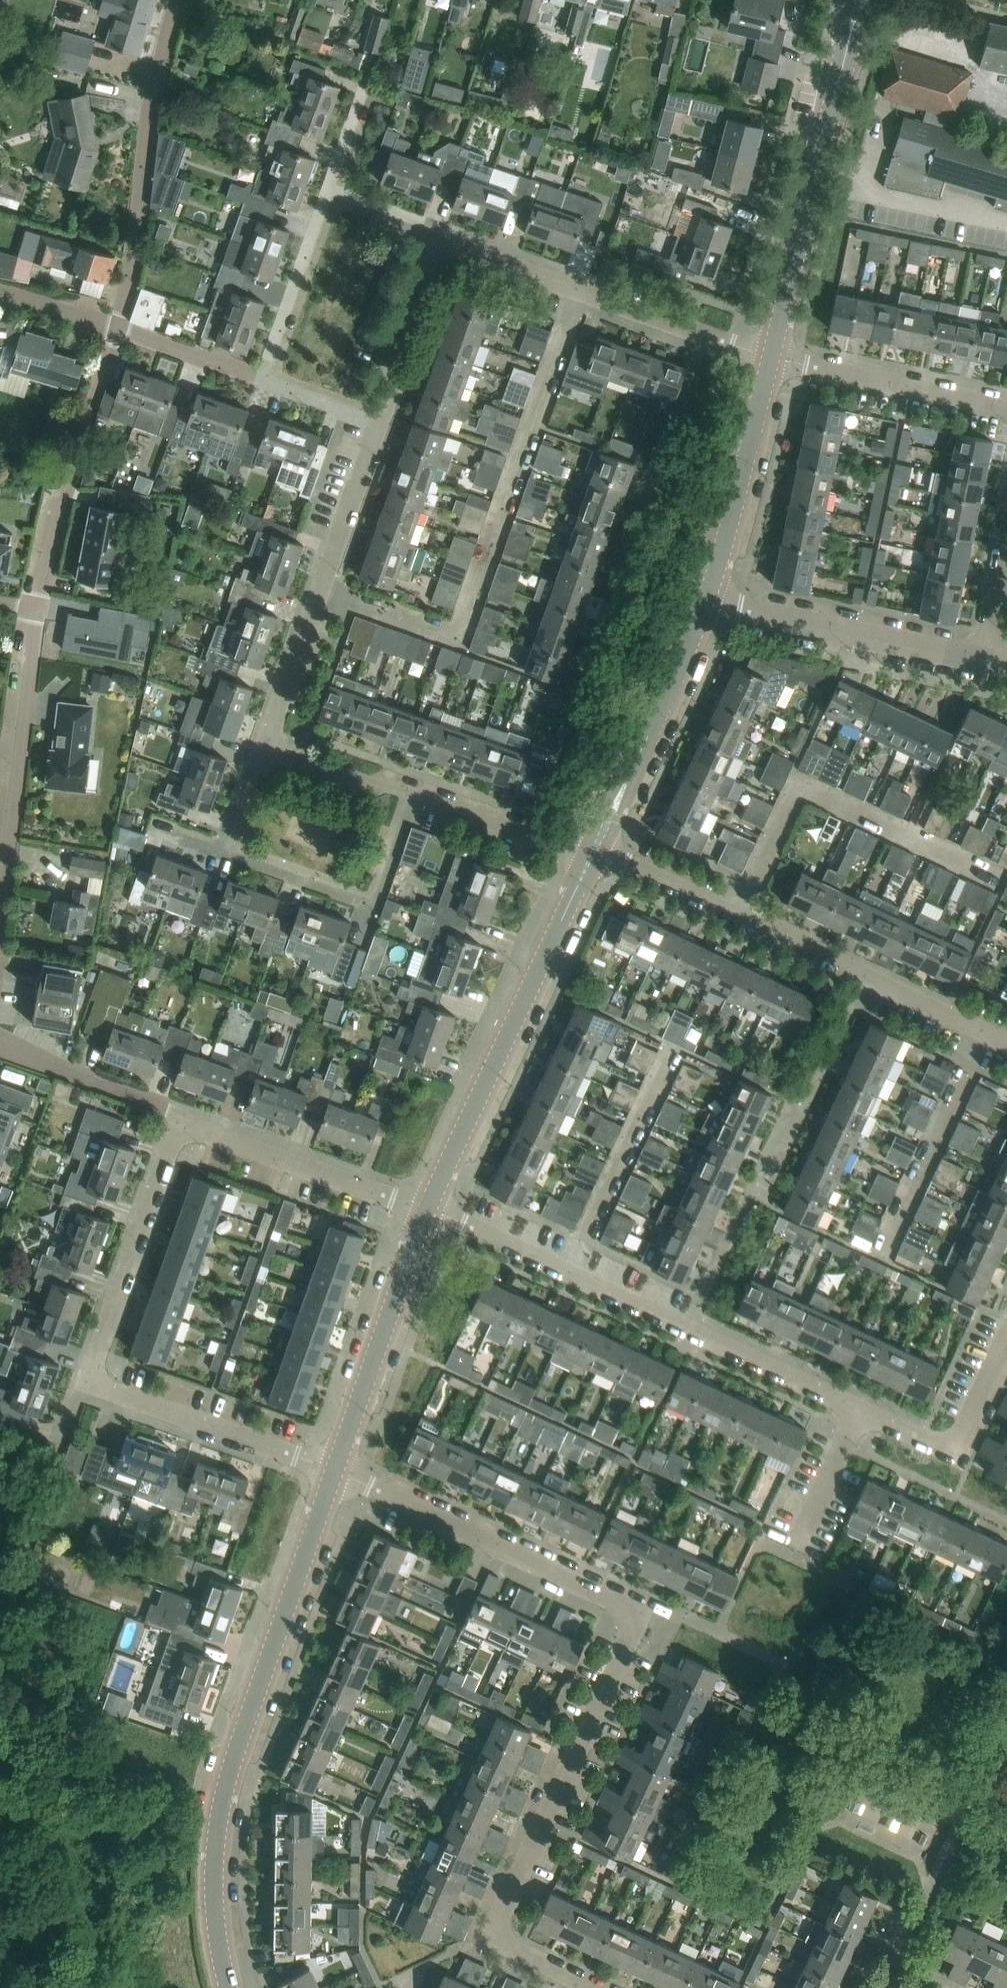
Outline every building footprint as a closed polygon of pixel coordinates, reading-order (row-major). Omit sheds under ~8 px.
[(154,0),(104,0),(100,12),(115,17),(107,44),(119,48),(119,50),(122,51),(123,49),(138,53),(154,0)] [(450,4),(451,5),(447,20),(460,23),(464,8),(466,8),(468,0),(451,0),(450,4)] [(520,18),(536,22),(542,0),(525,0),(520,18)] [(585,3),(597,6),(627,13),(630,0),(585,0),(585,2),(585,3)] [(677,0),(654,0),(657,1),(655,11),(673,16),(677,0)] [(781,0),(735,0),(728,28),(756,35),(743,87),(770,94),(786,31),(774,28),(781,0)] [(579,26),(583,10),(583,9),(571,6),(565,31),(577,34),(579,26)] [(590,12),(583,10),(579,26),(586,28),(590,12)] [(381,53),(390,18),(375,14),(366,49),(381,53)] [(979,66),(1006,72),(1006,26),(988,22),(979,66)] [(85,72),(94,41),(65,32),(56,63),(85,72)] [(674,65),(680,38),(668,35),(662,63),(674,65)] [(408,62),(401,87),(422,92),(428,67),(433,50),(413,45),(408,62)] [(970,73),(890,49),(881,82),(886,83),(883,96),(926,109),(922,122),(904,116),(893,152),(895,153),(894,157),(892,156),(883,186),(941,199),(941,197),(939,197),(944,180),(996,196),(993,206),(1006,210),(1006,146),(944,128),(948,115),(949,115),(953,104),(960,106),(970,73)] [(331,113),(340,87),(322,81),(326,69),(294,58),(290,70),(294,71),(290,82),(305,87),(300,100),(300,101),(331,113)] [(453,86),(449,99),(461,102),(464,89),(453,86)] [(665,108),(719,122),(723,106),(669,92),(665,108)] [(96,149),(85,94),(58,100),(66,139),(54,179),(84,188),(96,149)] [(323,136),(331,113),(300,101),(300,100),(290,96),(285,112),(281,110),(277,121),(273,119),(268,131),(300,142),(304,130),(323,136)] [(761,128),(728,120),(720,151),(753,159),(761,128)] [(405,191),(416,159),(403,155),(408,140),(397,137),(399,133),(387,128),(376,160),(388,164),(381,183),(405,191)] [(306,184),(315,160),(296,153),(300,142),(268,131),(264,142),(268,144),(265,154),(279,159),(274,172),(274,173),(306,184)] [(188,142),(158,132),(154,168),(176,176),(188,142)] [(448,185),(462,145),(450,141),(436,150),(434,155),(420,151),(417,160),(416,159),(405,191),(430,199),(436,181),(448,185)] [(477,216),(488,184),(475,180),(480,166),(470,162),(474,151),(462,147),(463,146),(462,145),(448,185),(459,189),(453,208),(477,216)] [(519,210),(530,179),(530,178),(539,151),(531,148),(521,175),(519,175),(518,179),(507,175),(502,189),(488,184),(477,216),(502,225),(508,207),(519,210)] [(745,190),(753,159),(720,151),(713,181),(745,190)] [(655,157),(652,167),(664,170),(667,160),(655,157)] [(701,190),(705,175),(675,167),(671,179),(701,190)] [(297,209),(306,184),(274,173),(274,172),(261,168),(256,182),(255,182),(255,183),(251,181),(245,187),(232,183),(227,196),(243,202),(243,203),(274,214),(279,202),(297,209)] [(549,242),(560,210),(547,205),(552,191),(541,187),(543,183),(530,179),(519,210),(531,214),(524,233),(549,242)] [(567,192),(560,210),(549,242),(574,250),(580,232),(592,236),(603,204),(567,192)] [(686,198),(682,210),(687,211),(683,221),(697,225),(691,241),(723,252),(732,227),(706,218),(710,207),(686,198)] [(271,224),(274,214),(243,203),(230,238),(280,256),(289,231),(271,224)] [(869,239),(871,231),(857,228),(855,236),(869,239)] [(21,247),(19,256),(0,250),(0,276),(28,281),(34,260),(107,282),(115,256),(27,230),(21,247)] [(884,242),(885,234),(871,231),(869,239),(884,242)] [(691,241),(678,236),(670,260),(638,249),(631,268),(683,285),(689,267),(715,276),(723,252),(691,241)] [(155,237),(152,246),(162,250),(165,241),(155,237)] [(910,248),(911,240),(898,237),(896,245),(910,248)] [(230,238),(217,274),(250,286),(254,273),(272,280),(280,256),(230,238)] [(927,266),(931,244),(911,240),(910,248),(907,261),(927,266)] [(949,256),(951,248),(936,245),(935,253),(949,256)] [(963,259),(964,251),(951,248),(949,256),(963,259)] [(989,265),(991,256),(977,253),(975,262),(989,265)] [(1002,267),(1004,259),(991,256),(989,265),(1002,267)] [(246,297),(250,286),(217,274),(214,285),(218,287),(210,312),(255,328),(264,303),(246,297)] [(106,298),(108,284),(90,281),(87,294),(106,298)] [(166,296),(141,287),(129,321),(154,329),(166,296)] [(461,287),(453,310),(486,322),(497,326),(498,326),(506,303),(495,299),(461,287)] [(850,333),(858,298),(837,293),(829,328),(850,333)] [(870,337),(877,302),(858,298),(850,333),(870,337)] [(949,354),(959,305),(939,301),(936,314),(929,350),(949,354)] [(890,341),(898,306),(877,302),(870,337),(890,341)] [(979,309),(959,305),(949,354),(969,358),(976,323),(979,309)] [(909,345),(917,310),(898,306),(890,341),(909,345)] [(497,326),(486,322),(453,310),(445,333),(479,345),(483,332),(494,336),(497,326)] [(929,350),(936,314),(917,310),(909,345),(929,350)] [(247,352),(255,328),(210,312),(201,335),(247,352)] [(0,320),(0,344),(5,344),(0,359),(0,374),(8,374),(11,366),(75,386),(83,361),(51,351),(55,338),(13,325),(13,320),(0,320)] [(989,362),(996,327),(976,323),(969,358),(989,362)] [(551,332),(529,324),(525,336),(547,343),(551,332)] [(996,327),(989,362),(1006,366),(1006,330),(996,327)] [(471,366),(479,345),(445,333),(437,354),(471,366)] [(541,360),(547,343),(525,336),(520,352),(541,360)] [(577,342),(563,383),(601,397),(608,378),(620,344),(598,337),(594,348),(577,342)] [(630,386),(641,352),(620,344),(608,378),(630,386)] [(651,393),(663,360),(666,351),(660,349),(656,352),(654,356),(641,352),(630,386),(651,393)] [(483,370),(471,366),(437,354),(430,375),(464,387),(467,377),(479,380),(483,370)] [(673,401),(685,367),(663,360),(651,393),(673,401)] [(140,407),(151,376),(127,367),(120,385),(108,381),(97,413),(109,417),(110,412),(135,421),(140,407)] [(532,387),(536,375),(514,367),(510,379),(532,387)] [(460,398),(464,387),(430,375),(422,397),(468,413),(471,402),(460,398)] [(176,384),(151,376),(140,407),(135,421),(134,426),(169,438),(181,407),(169,403),(176,384)] [(528,398),(532,387),(510,379),(506,390),(528,398)] [(212,432),(223,401),(199,392),(192,411),(181,407),(169,438),(205,451),(212,432)] [(468,413),(422,397),(415,418),(449,430),(453,417),(464,422),(468,413)] [(241,463),(252,432),(241,428),(247,410),(223,401),(212,432),(227,438),(220,456),(241,463)] [(842,431),(846,410),(811,403),(806,423),(842,431)] [(517,430),(521,417),(499,410),(495,422),(517,430)] [(283,458),(295,426),(270,418),(264,436),(252,432),(241,463),(253,468),(255,463),(265,467),(267,461),(281,457),(283,458)] [(513,441),(517,430),(495,422),(491,433),(498,435),(494,446),(509,451),(513,441)] [(837,451),(842,431),(806,423),(802,444),(837,451)] [(453,452),(442,448),(447,436),(413,424),(404,447),(449,463),(453,452)] [(319,435),(295,426),(283,458),(277,475),(301,484),(298,494),(310,498),(324,457),(312,453),(319,435)] [(895,442),(898,428),(890,426),(887,440),(895,442)] [(585,441),(588,433),(575,429),(573,436),(585,441)] [(911,430),(903,429),(900,443),(908,445),(911,430)] [(603,438),(588,433),(585,441),(600,446),(603,438)] [(988,462),(992,441),(956,434),(952,455),(988,462)] [(612,437),(608,449),(629,456),(632,448),(633,444),(612,437)] [(892,456),(895,442),(887,440),(884,454),(892,456)] [(563,451),(541,443),(536,456),(558,464),(563,451)] [(905,459),(908,445),(900,443),(897,457),(905,459)] [(833,471),(837,451),(802,444),(798,463),(833,471)] [(447,470),(449,463),(404,447),(397,468),(431,480),(436,467),(447,470)] [(643,461),(646,453),(632,448),(629,456),(643,461)] [(630,479),(635,464),(592,449),(584,472),(593,475),(593,476),(633,490),(636,481),(630,479)] [(983,482),(988,462),(952,455),(948,475),(983,482)] [(555,474),(558,464),(536,456),(533,466),(555,474)] [(503,468),(481,460),(477,473),(499,480),(503,468)] [(829,491),(833,471),(798,463),(794,483),(829,491)] [(886,482),(889,468),(881,466),(878,480),(886,482)] [(427,491),(431,480),(397,468),(389,490),(434,506),(438,495),(427,491)] [(902,470),(895,469),(892,483),(899,485),(902,470)] [(979,502),(983,482),(948,475),(935,472),(931,492),(933,492),(979,502)] [(499,480),(477,473),(473,483),(495,491),(499,480)] [(552,483),(530,476),(521,499),(543,507),(544,505),(562,511),(565,504),(563,499),(548,494),(552,483)] [(633,490),(593,476),(585,497),(619,509),(623,496),(630,498),(633,490)] [(883,495),(886,482),(878,480),(875,493),(883,495)] [(825,511),(829,491),(794,483),(789,503),(825,511)] [(896,498),(899,485),(892,483),(889,496),(896,498)] [(434,506),(389,490),(382,511),(416,523),(420,510),(432,514),(434,506)] [(127,513),(127,515),(144,518),(149,495),(131,492),(127,513)] [(933,492),(929,512),(940,515),(975,522),(978,508),(985,510),(987,504),(979,502),(933,492)] [(612,530),(619,509),(585,497),(578,518),(612,530)] [(540,517),(543,507),(521,499),(516,515),(532,520),(533,515),(540,517)] [(821,531),(825,511),(789,503),(785,523),(821,531)] [(484,523),(488,511),(466,504),(462,516),(484,523)] [(877,522),(881,507),(873,505),(870,520),(877,522)] [(127,515),(127,513),(90,506),(76,579),(113,586),(127,515)] [(891,524),(894,510),(886,508),(883,523),(891,524)] [(408,545),(416,523),(382,511),(374,533),(408,545)] [(294,571),(303,546),(277,537),(281,525),(246,512),(242,525),(257,530),(248,555),(263,559),(294,571)] [(604,552),(612,530),(578,518),(567,514),(563,524),(574,529),(570,540),(604,552)] [(971,542),(975,522),(940,515),(935,534),(971,542)] [(480,534),(484,523),(462,516),(458,527),(480,534)] [(875,535),(877,522),(870,520),(863,519),(860,531),(867,533),(875,535)] [(817,550),(821,531),(785,523),(781,543),(817,550)] [(888,538),(891,524),(883,523),(880,536),(888,538)] [(533,537),(511,529),(506,542),(529,550),(533,537)] [(4,574),(12,533),(0,530),(0,573),(4,574)] [(400,566),(408,545),(374,533),(367,554),(400,566)] [(967,562),(971,542),(935,534),(931,554),(967,562)] [(447,559),(469,566),(477,543),(455,536),(447,559)] [(596,573),(604,552),(570,540),(563,562),(596,573)] [(525,560),(529,550),(506,542),(503,553),(525,560)] [(812,571),(817,550),(781,543),(777,563),(812,571)] [(869,561),(872,547),(864,546),(861,560),(869,561)] [(886,550),(878,548),(875,563),(883,564),(886,550)] [(412,570),(400,566),(367,554),(359,575),(393,587),(397,576),(409,580),(412,570)] [(967,562),(931,554),(927,575),(963,582),(967,562)] [(286,595),(294,571),(263,559),(258,573),(244,568),(240,579),(236,577),(232,588),(256,597),(260,586),(286,595)] [(465,577),(469,566),(447,559),(439,579),(461,587),(465,577)] [(866,575),(869,561),(861,560),(858,573),(866,575)] [(521,570),(499,562),(491,586),(513,593),(521,570)] [(589,595),(596,573),(563,562),(555,583),(589,595)] [(808,591),(812,571),(777,563),(773,584),(808,591)] [(880,578),(883,564),(875,563),(872,576),(880,578)] [(172,568),(169,581),(179,584),(183,581),(185,572),(172,568)] [(958,602),(963,582),(927,575),(923,595),(958,602)] [(458,597),(461,587),(439,579),(432,601),(454,609),(458,597)] [(589,595),(555,583),(542,579),(533,601),(547,605),(581,617),(589,595)] [(513,593),(491,586),(488,596),(509,603),(513,593)] [(860,602),(863,588),(855,586),(852,600),(860,602)] [(252,608),(256,597),(232,588),(228,600),(232,602),(228,612),(229,612),(224,625),(224,626),(269,642),(278,618),(252,608)] [(877,591),(869,589),(866,603),(874,605),(877,591)] [(958,602),(923,595),(919,615),(954,622),(958,602)] [(178,609),(165,605),(161,623),(172,627),(178,609)] [(574,638),(581,617),(547,605),(540,627),(574,638)] [(506,613),(484,606),(476,628),(498,636),(506,613)] [(68,613),(61,649),(129,662),(129,660),(128,660),(134,627),(150,630),(153,615),(125,610),(122,624),(72,615),(72,614),(68,613)] [(369,645),(377,623),(355,615),(347,638),(369,645)] [(224,626),(224,625),(219,623),(207,658),(206,661),(230,669),(234,658),(260,667),(269,642),(224,626)] [(391,653),(399,631),(377,623),(369,645),(391,653)] [(566,660),(574,638),(540,627),(532,648),(566,660)] [(495,645),(498,636),(476,628),(469,650),(484,655),(488,643),(495,645)] [(412,660),(420,639),(399,631),(391,653),(412,660)] [(423,664),(430,642),(420,639),(412,660),(423,664)] [(460,661),(463,654),(443,647),(435,668),(455,675),(460,661)] [(558,681),(566,660),(532,648),(525,669),(558,681)] [(473,666),(476,659),(463,654),(460,661),(473,666)] [(226,680),(230,669),(206,661),(207,658),(198,656),(194,667),(203,670),(202,672),(207,674),(203,684),(217,689),(212,703),(244,714),(252,689),(226,680)] [(752,656),(745,670),(736,665),(727,684),(759,699),(774,706),(790,674),(752,656)] [(501,684),(503,677),(506,669),(485,662),(480,676),(501,684)] [(517,682),(520,674),(506,669),(503,677),(517,682)] [(340,726),(357,680),(336,673),(332,685),(330,684),(319,718),(340,726)] [(98,676),(99,692),(115,692),(115,676),(98,676)] [(363,734),(375,700),(379,688),(357,680),(340,726),(363,734)] [(546,692),(549,684),(536,680),(533,687),(546,692)] [(843,721),(858,689),(840,680),(824,712),(843,721)] [(560,697),(562,689),(549,684),(546,692),(560,697)] [(750,718),(759,699),(727,684),(718,703),(750,718)] [(862,730),(877,698),(858,689),(843,721),(862,730)] [(815,718),(824,698),(817,695),(807,715),(815,718)] [(880,739),(896,706),(877,698),(862,730),(880,739)] [(384,741),(396,707),(375,700),(363,734),(384,741)] [(86,754),(92,706),(60,703),(54,750),(51,750),(49,763),(47,785),(84,790),(88,754),(86,754)] [(235,738),(244,714),(212,703),(208,716),(194,711),(190,722),(185,720),(181,732),(205,741),(209,729),(235,738)] [(742,736),(750,718),(718,703),(709,721),(742,736)] [(428,756),(439,723),(444,710),(433,706),(428,719),(417,715),(405,749),(417,753),(415,758),(426,762),(427,756),(428,756)] [(899,748),(914,715),(896,706),(880,739),(899,748)] [(405,749),(417,715),(396,707),(384,741),(405,749)] [(974,749),(989,716),(970,707),(954,739),(974,749)] [(916,756),(932,724),(914,715),(899,748),(916,756)] [(991,757),(1006,724),(989,716),(974,749),(991,757)] [(152,722),(143,719),(139,731),(148,733),(152,722)] [(753,742),(742,736),(709,721),(701,740),(733,755),(744,760),(753,742)] [(470,771),(482,738),(485,730),(464,722),(461,730),(449,764),(470,771)] [(449,764),(461,730),(439,723),(428,756),(449,764)] [(936,765),(951,733),(932,724),(916,756),(936,765)] [(986,767),(1006,776),(1006,774),(1006,724),(991,757),(986,767)] [(803,743),(809,730),(802,726),(796,739),(803,743)] [(201,751),(205,741),(181,732),(177,743),(181,745),(178,756),(192,761),(187,775),(218,786),(227,761),(201,751)] [(492,779),(503,745),(482,738),(470,771),(492,779)] [(797,756),(803,743),(796,739),(790,752),(797,756)] [(733,755),(701,740),(692,758),(724,774),(733,755)] [(513,787),(535,795),(551,750),(530,742),(526,753),(525,753),(513,787)] [(513,787),(525,753),(503,745),(492,779),(513,787)] [(818,779),(828,758),(808,748),(798,769),(818,779)] [(735,779),(724,774),(692,758),(683,777),(716,792),(726,797),(735,779)] [(786,779),(791,768),(770,758),(765,769),(786,779)] [(830,784),(840,763),(828,758),(818,779),(830,784)] [(781,791),(786,779),(765,769),(760,781),(781,791)] [(854,795),(864,774),(853,769),(843,790),(854,795)] [(872,804),(882,783),(864,774),(854,795),(872,804)] [(210,810),(218,786),(187,775),(182,788),(168,783),(164,794),(159,792),(155,804),(179,812),(183,801),(210,810)] [(707,811),(716,793),(683,777),(675,796),(707,811)] [(891,813),(901,792),(890,787),(880,808),(891,813)] [(912,797),(901,792),(891,813),(902,818),(912,797)] [(698,830),(707,811),(675,796),(666,814),(698,830)] [(774,806),(753,796),(747,807),(769,817),(774,806)] [(769,817),(747,807),(742,818),(763,828),(769,817)] [(935,834),(944,813),(933,808),(924,828),(935,834)] [(121,812),(119,821),(131,824),(133,814),(121,812)] [(946,839),(955,818),(944,813),(935,834),(946,839)] [(689,849),(698,830),(666,814),(657,834),(689,849)] [(831,841),(841,820),(829,815),(820,836),(831,841)] [(971,851),(981,830),(970,825),(960,846),(971,851)] [(857,854),(868,833),(856,827),(846,849),(857,854)] [(124,828),(116,860),(131,863),(134,851),(148,855),(153,835),(124,828)] [(982,856),(992,836),(981,830),(971,851),(982,856)] [(751,854),(757,843),(736,833),(730,844),(751,854)] [(868,859),(878,838),(868,833),(857,854),(868,859)] [(497,897),(506,872),(480,863),(484,852),(460,843),(447,879),(497,897)] [(997,863),(1006,868),(1006,843),(997,863)] [(746,864),(751,854),(730,844),(725,855),(746,864)] [(894,872),(904,851),(893,845),(883,866),(894,872)] [(905,877),(915,856),(904,851),(894,872),(905,877)] [(418,858),(404,853),(400,862),(415,867),(418,858)] [(166,909),(182,863),(157,855),(148,881),(135,877),(127,901),(139,905),(141,900),(166,909)] [(106,863),(96,861),(73,857),(70,872),(93,877),(103,878),(106,863)] [(415,867),(400,862),(397,870),(412,876),(415,867)] [(206,872),(182,863),(166,909),(190,917),(188,922),(200,926),(208,902),(197,898),(206,872)] [(931,889),(941,868),(930,863),(920,883),(931,889)] [(942,894),(952,873),(941,868),(931,889),(942,894)] [(829,869),(822,881),(807,913),(825,922),(842,890),(848,878),(829,869)] [(807,913),(822,881),(803,871),(787,904),(807,913)] [(488,922),(497,897),(447,879),(434,916),(458,924),(462,913),(488,922)] [(243,919),(254,888),(229,880),(220,906),(208,902),(200,926),(212,930),(213,926),(223,929),(228,914),(243,919)] [(967,906),(977,885),(967,880),(957,901),(967,906)] [(986,915),(996,894),(977,885),(967,906),(986,915)] [(278,897),(254,888),(243,919),(257,924),(251,939),(262,943),(258,953),(270,957),(272,951),(273,951),(281,927),(269,923),(278,897)] [(55,900),(51,927),(94,934),(101,895),(74,890),(72,903),(55,900)] [(843,930),(859,898),(842,890),(825,922),(843,930)] [(861,939),(877,907),(881,898),(863,890),(859,898),(843,930),(861,939)] [(385,907),(398,912),(402,903),(388,898),(385,907)] [(314,945),(325,913),(301,905),(292,931),(281,927),(273,951),(284,955),(285,951),(296,955),(301,941),(314,945)] [(880,948),(896,916),(877,907),(861,939),(880,948)] [(997,925),(1003,913),(995,909),(990,922),(997,925)] [(454,936),(458,924),(434,916),(420,911),(412,933),(431,939),(426,953),(440,958),(471,970),(480,945),(454,936)] [(611,917),(601,938),(614,944),(633,953),(649,921),(629,912),(624,923),(611,917)] [(350,922),(325,913),(314,945),(328,950),(324,964),(334,968),(330,978),(342,982),(353,952),(341,948),(350,922)] [(899,957),(915,925),(896,916),(880,948),(899,957)] [(951,942),(943,938),(951,922),(940,917),(933,933),(917,965),(935,974),(951,942)] [(652,962),(667,929),(649,921),(633,953),(629,961),(648,970),(651,962),(652,962)] [(991,938),(997,925),(990,922),(984,934),(991,938)] [(917,965),(933,933),(915,925),(899,957),(917,965)] [(670,971),(686,938),(667,929),(652,962),(670,971)] [(688,980),(704,947),(686,938),(670,971),(688,980)] [(954,983),(970,951),(951,942),(935,974),(954,983)] [(704,947),(688,980),(707,988),(722,955),(725,950),(716,945),(713,951),(704,947)] [(980,962),(986,949),(978,945),(972,959),(980,962)] [(463,994),(471,970),(440,958),(426,953),(417,977),(413,976),(409,986),(433,995),(436,985),(463,994)] [(725,997),(741,964),(722,955),(707,988),(725,997)] [(973,975),(980,962),(972,959),(966,972),(973,975)] [(77,998),(83,967),(44,960),(38,991),(77,998)] [(744,1006),(760,973),(741,964),(725,997),(744,1006)] [(103,1058),(128,1067),(146,1017),(130,1011),(128,1016),(119,1012),(130,980),(100,969),(90,999),(95,1000),(84,1031),(109,1039),(103,1058)] [(88,970),(86,979),(94,982),(97,972),(88,970)] [(209,970),(207,977),(226,983),(229,976),(209,970)] [(763,1015),(778,982),(760,973),(744,1006),(763,1015)] [(781,1023),(796,990),(778,982),(763,1015),(759,1024),(777,1033),(781,1023)] [(607,1011),(610,1004),(607,1002),(612,989),(598,983),(590,999),(595,1001),(594,1004),(595,1005),(607,1011)] [(429,1007),(433,995),(409,986),(401,984),(397,996),(409,1000),(405,1011),(419,1016),(414,1030),(446,1041),(455,1016),(429,1007)] [(800,1032),(816,999),(796,990),(781,1023),(800,1032)] [(77,998),(38,991),(32,1023),(72,1030),(77,998)] [(649,1016),(652,1009),(635,1000),(626,1020),(644,1028),(650,1016),(649,1016)] [(600,1039),(609,1020),(577,1004),(568,1023),(600,1039)] [(624,1010),(610,1004),(607,1011),(621,1017),(624,1010)] [(273,1021),(299,1029),(302,1019),(276,1010),(273,1021)] [(674,1010),(662,1036),(667,1039),(680,1045),(684,1039),(688,1030),(675,1024),(680,1013),(674,1010)] [(657,1035),(663,1023),(650,1016),(644,1028),(657,1035)] [(173,1053),(182,1030),(169,1025),(168,1030),(158,1026),(160,1022),(146,1017),(128,1067),(152,1075),(161,1049),(173,1053)] [(592,1057),(600,1039),(568,1023),(559,1042),(592,1057)] [(894,1059),(902,1040),(870,1025),(861,1043),(894,1059)] [(196,1056),(201,1042),(190,1038),(192,1033),(182,1030),(173,1053),(184,1057),(175,1083),(200,1092),(211,1061),(196,1056)] [(437,1065),(446,1041),(414,1030),(410,1043),(384,1034),(376,1056),(408,1068),(412,1056),(437,1065)] [(288,1070),(273,1065),(280,1046),(259,1039),(254,1053),(253,1053),(244,1078),(255,1082),(246,1108),(272,1117),(283,1086),(288,1070)] [(694,1052),(698,1045),(684,1039),(681,1046),(694,1052)] [(583,1076),(592,1057),(559,1042),(551,1060),(583,1076)] [(657,1053),(636,1043),(631,1053),(652,1063),(657,1053)] [(885,1077),(894,1059),(861,1043),(852,1062),(885,1077)] [(244,1078),(253,1053),(232,1046),(229,1054),(215,1049),(211,1061),(200,1092),(223,1100),(232,1074),(244,1078)] [(717,1063),(721,1056),(709,1050),(705,1058),(717,1063)] [(647,1074),(652,1063),(631,1053),(626,1064),(647,1074)] [(735,1063),(721,1056),(717,1063),(731,1070),(735,1063)] [(946,1083),(955,1064),(940,1057),(936,1065),(930,1062),(925,1073),(946,1083)] [(574,1094),(583,1076),(551,1060),(542,1079),(574,1094)] [(332,1061),(324,1080),(316,1103),(327,1107),(318,1134),(342,1142),(353,1111),(340,1106),(345,1092),(335,1088),(343,1065),(332,1061)] [(876,1096),(885,1077),(852,1062),(844,1081),(876,1096)] [(704,1075),(683,1065),(678,1075),(699,1085),(704,1075)] [(754,1081),(758,1074),(746,1068),(742,1075),(754,1081)] [(946,1083),(925,1073),(920,1084),(941,1094),(946,1083)] [(771,1080),(758,1074),(754,1081),(768,1087),(771,1080)] [(699,1085),(678,1075),(673,1086),(694,1096),(699,1085)] [(316,1103),(324,1080),(312,1076),(311,1080),(300,1076),(295,1090),(283,1086),(272,1117),(295,1125),(304,1099),(316,1103)] [(40,1077),(36,1089),(50,1093),(53,1082),(40,1077)] [(565,1112),(574,1094),(542,1079),(533,1097),(565,1112)] [(635,1100),(640,1089),(619,1079),(614,1090),(635,1100)] [(771,1096),(738,1081),(729,1099),(762,1114),(771,1096)] [(868,1114),(876,1096),(844,1081),(835,1099),(868,1114)] [(34,1095),(0,1083),(0,1162),(2,1163),(22,1108),(28,1111),(34,1095)] [(992,1105),(997,1093),(977,1084),(971,1095),(992,1105)] [(630,1111),(635,1100),(614,1090),(609,1101),(630,1111)] [(987,1116),(992,1105),(971,1095),(966,1106),(987,1116)] [(557,1131),(565,1112),(533,1097),(524,1116),(557,1131)] [(762,1114),(729,1099),(721,1117),(753,1133),(762,1114)] [(868,1114),(835,1099),(826,1117),(859,1133),(868,1114)] [(928,1120),(934,1109),(913,1099),(908,1111),(928,1120)] [(367,1151),(376,1124),(388,1128),(396,1105),(384,1101),(382,1105),(372,1101),(367,1116),(353,1111),(342,1142),(367,1151)] [(682,1122),(687,1111),(666,1101),(661,1112),(682,1122)] [(85,1146),(80,1159),(126,1175),(135,1150),(109,1141),(117,1118),(87,1108),(75,1142),(85,1146)] [(923,1131),(928,1120),(908,1111),(902,1122),(923,1131)] [(676,1133),(682,1122),(661,1112),(655,1123),(676,1133)] [(548,1149),(557,1131),(524,1116),(516,1134),(548,1149)] [(618,1137),(623,1126),(602,1116),(596,1127),(618,1137)] [(753,1133),(721,1117),(712,1136),(745,1151),(753,1133)] [(859,1133),(826,1117),(818,1136),(850,1151),(859,1133)] [(975,1142),(980,1131),(959,1121),(954,1132),(975,1142)] [(612,1148),(618,1137),(596,1127),(591,1138),(612,1148)] [(970,1153),(975,1142),(954,1132),(949,1143),(970,1153)] [(539,1168),(548,1149),(516,1134),(507,1153),(539,1168)] [(998,1153),(1006,1157),(1006,1134),(998,1153)] [(736,1170),(745,1151),(712,1136),(703,1154),(736,1170)] [(842,1170),(850,1151),(818,1136),(809,1155),(842,1170)] [(664,1159),(669,1147),(648,1137),(643,1149),(664,1159)] [(911,1158),(916,1146),(895,1137),(890,1148),(911,1158)] [(906,1169),(911,1158),(890,1148),(885,1159),(906,1169)] [(664,1159),(643,1149),(638,1160),(659,1169),(664,1159)] [(530,1187),(539,1168),(507,1153),(498,1171),(530,1187)] [(605,1163),(584,1153),(579,1164),(600,1174),(605,1163)] [(736,1170),(703,1154),(695,1173),(727,1188),(736,1170)] [(833,1188),(842,1170),(809,1155),(801,1173),(833,1188)] [(1006,1157),(998,1175),(1006,1180),(1006,1157)] [(957,1179),(963,1168),(942,1158),(937,1169),(957,1179)] [(117,1199),(126,1175),(80,1159),(76,1172),(71,1171),(64,1193),(87,1201),(91,1190),(117,1199)] [(600,1174),(579,1164),(574,1175),(595,1185),(600,1174)] [(957,1179),(937,1169),(932,1180),(952,1190),(957,1179)] [(521,1205),(530,1187),(498,1171),(489,1190),(521,1205)] [(727,1188),(695,1173),(686,1191),(718,1206),(727,1188)] [(824,1206),(833,1188),(801,1173),(792,1191),(824,1206)] [(899,1183),(878,1173),(873,1184),(894,1194),(899,1183)] [(646,1195),(652,1184),(631,1174),(625,1186),(646,1195)] [(998,1175),(989,1194),(1006,1202),(1006,1180),(998,1175)] [(192,1177),(185,1198),(219,1210),(226,1189),(192,1177)] [(894,1194),(873,1184),(867,1196),(888,1206),(894,1194)] [(573,1192),(567,1189),(561,1201),(583,1210),(591,1192),(576,1185),(573,1192)] [(646,1195),(625,1186),(620,1196),(641,1206),(646,1195)] [(945,1205),(940,1202),(944,1194),(929,1187),(925,1195),(920,1206),(940,1216),(945,1205)] [(989,1194),(978,1189),(970,1207),(1006,1225),(1006,1202),(989,1194)] [(718,1206),(686,1191),(677,1210),(710,1225),(718,1206)] [(824,1206),(792,1191),(783,1210),(815,1226),(824,1206)] [(87,1201),(64,1193),(60,1204),(64,1206),(55,1230),(69,1235),(101,1246),(109,1222),(83,1213),(87,1201)] [(211,1232),(219,1210),(185,1198),(177,1220),(211,1232)] [(286,1234),(297,1203),(285,1199),(275,1230),(286,1234)] [(583,1210),(561,1201),(556,1212),(577,1222),(583,1210)] [(664,1204),(656,1223),(668,1229),(701,1243),(710,1225),(677,1210),(664,1204)] [(940,1216),(920,1206),(914,1217),(935,1227),(940,1216)] [(961,1226),(1004,1246),(1006,1240),(1006,1225),(970,1207),(961,1226)] [(877,1231),(882,1220),(861,1210),(856,1221),(877,1231)] [(629,1232),(634,1221),(613,1211),(608,1222),(629,1232)] [(268,1228),(273,1214),(265,1212),(260,1225),(268,1228)] [(204,1253),(211,1232),(177,1220),(170,1241),(204,1253)] [(356,1259),(364,1237),(363,1236),(366,1228),(344,1220),(341,1228),(330,1225),(322,1247),(356,1259)] [(796,1233),(799,1226),(787,1220),(784,1227),(796,1233)] [(877,1231),(856,1221),(851,1232),(871,1242),(877,1231)] [(624,1243),(629,1232),(608,1222),(603,1233),(624,1243)] [(908,1232),(902,1243),(923,1253),(928,1242),(932,1234),(911,1224),(908,1232)] [(263,1241),(268,1228),(260,1225),(256,1238),(263,1241)] [(810,1239),(813,1232),(799,1226),(796,1233),(810,1239)] [(961,1226),(952,1245),(953,1245),(996,1264),(1004,1246),(961,1226)] [(701,1243),(668,1229),(660,1247),(692,1262),(701,1243)] [(92,1271),(101,1246),(69,1235),(67,1240),(56,1246),(50,1244),(47,1254),(43,1253),(38,1265),(62,1273),(66,1262),(92,1271)] [(274,1254),(278,1241),(271,1238),(266,1251),(274,1254)] [(833,1250),(837,1243),(824,1238),(821,1245),(833,1250)] [(196,1275),(204,1253),(170,1241),(162,1263),(196,1275)] [(683,1282),(692,1262),(660,1247),(649,1242),(640,1261),(650,1266),(683,1282)] [(847,1257),(850,1250),(837,1243),(833,1250),(847,1257)] [(923,1253),(902,1243),(897,1254),(918,1264),(923,1253)] [(987,1283),(996,1264),(953,1245),(945,1264),(954,1268),(987,1283)] [(348,1280),(356,1259),(322,1247),(315,1268),(348,1280)] [(269,1268),(274,1254),(266,1251),(261,1265),(269,1268)] [(253,1271),(258,1257),(250,1254),(245,1268),(253,1271)] [(871,1268),(874,1261),(861,1255),(858,1262),(871,1268)] [(884,1274),(888,1267),(874,1261),(871,1268),(884,1274)] [(188,1296),(196,1275),(162,1263),(154,1285),(188,1296)] [(58,1284),(62,1273),(38,1265),(34,1276),(39,1277),(35,1288),(49,1293),(44,1307),(76,1318),(84,1294),(58,1284)] [(248,1284),(253,1271),(245,1268),(241,1281),(248,1284)] [(341,1301),(348,1280),(315,1268),(307,1290),(341,1301)] [(978,1302),(987,1283),(954,1268),(945,1287),(978,1302)] [(908,1285),(911,1278),(899,1272),(895,1279),(908,1285)] [(776,1277),(771,1287),(755,1320),(774,1328),(789,1296),(794,1286),(776,1277)] [(755,1320),(771,1287),(752,1278),(737,1311),(755,1320)] [(921,1291),(924,1284),(911,1278),(908,1285),(921,1291)] [(492,1321),(507,1289),(486,1279),(471,1311),(492,1321)] [(258,1297),(263,1284),(255,1282),(251,1294),(258,1297)] [(181,1318),(188,1296),(154,1285),(147,1306),(181,1318)] [(513,1331),(528,1298),(507,1289),(492,1321),(513,1331)] [(945,1302),(948,1295),(936,1289),(932,1297),(945,1302)] [(333,1323),(341,1301),(307,1290),(300,1311),(333,1323)] [(6,1315),(12,1298),(0,1293),(0,1313),(6,1315)] [(254,1311),(258,1297),(251,1294),(246,1308),(254,1311)] [(958,1309),(961,1301),(948,1295),(945,1302),(958,1309)] [(792,1337),(808,1304),(789,1296),(774,1328),(792,1337)] [(237,1314),(242,1300),(235,1298),(230,1311),(237,1314)] [(533,1341),(548,1308),(528,1298),(513,1331),(533,1341)] [(811,1346),(826,1313),(808,1304),(792,1337),(811,1346)] [(173,1339),(181,1318),(147,1306),(139,1328),(173,1339)] [(67,1343),(76,1318),(44,1307),(39,1320),(25,1315),(21,1326),(17,1325),(13,1338),(36,1346),(41,1334),(67,1343)] [(554,1350),(569,1318),(548,1308),(533,1341),(554,1350)] [(233,1327),(237,1314),(230,1311),(225,1325),(233,1327)] [(333,1323),(300,1311),(292,1333),(326,1344),(333,1323)] [(830,1354),(845,1322),(826,1313),(811,1346),(830,1354)] [(575,1360),(590,1328),(569,1318),(554,1350),(550,1359),(571,1369),(575,1360)] [(848,1363),(864,1330),(845,1322),(830,1354),(848,1363)] [(243,1340),(248,1327),(240,1325),(236,1337),(243,1340)] [(165,1362),(173,1339),(139,1328),(131,1350),(165,1362)] [(596,1370),(611,1338),(590,1328),(575,1360),(596,1370)] [(867,1371),(882,1339),(864,1330),(848,1363),(867,1371)] [(326,1344),(292,1333),(285,1354),(318,1366),(326,1344)] [(238,1354),(243,1340),(236,1337),(231,1352),(238,1354)] [(33,1356),(36,1346),(13,1338),(9,1348),(13,1349),(10,1359),(24,1364),(18,1380),(50,1391),(59,1365),(33,1356)] [(616,1379),(631,1347),(611,1338),(596,1370),(616,1379)] [(886,1380),(901,1347),(882,1339),(867,1371),(886,1380)] [(222,1357),(227,1344),(219,1341),(215,1354),(222,1357)] [(637,1389),(652,1357),(631,1347),(616,1379),(637,1389)] [(904,1389),(919,1356),(901,1347),(886,1380),(904,1389)] [(217,1371),(222,1357),(215,1354),(210,1368),(217,1371)] [(311,1388),(318,1366),(285,1354),(277,1376),(311,1388)] [(923,1398),(939,1365),(919,1356),(904,1389),(923,1398)] [(658,1399),(674,1367),(652,1357),(637,1389),(658,1399)] [(467,1375),(470,1368),(457,1362),(454,1369),(467,1375)] [(228,1384),(232,1370),(225,1368),(220,1381),(228,1384)] [(483,1374),(470,1368),(467,1375),(480,1381),(483,1374)] [(686,1413),(702,1380),(681,1371),(666,1403),(686,1413)] [(460,1388),(464,1381),(451,1375),(448,1382),(460,1388)] [(303,1410),(311,1388),(277,1376),(269,1398),(303,1410)] [(511,1387),(491,1378),(488,1385),(508,1395),(511,1387)] [(50,1391),(18,1380),(14,1392),(0,1387),(0,1412),(12,1416),(16,1405),(42,1414),(50,1391)] [(707,1422),(722,1390),(702,1380),(686,1413),(707,1422)] [(477,1387),(464,1381),(460,1388),(473,1394),(477,1387)] [(521,1401),(524,1394),(511,1387),(508,1395),(521,1401)] [(728,1432),(743,1400),(722,1390),(707,1422),(728,1432)] [(502,1407),(505,1400),(492,1394),(489,1401),(502,1407)] [(515,1414),(519,1407),(505,1400),(502,1407),(515,1414)] [(748,1442),(764,1409),(743,1400),(728,1432),(748,1442)] [(550,1414),(553,1407),(540,1401),(536,1408),(550,1414)] [(1002,1403),(998,1412),(1006,1416),(1006,1406),(1002,1403)] [(566,1413),(553,1407),(550,1414),(563,1420),(566,1413)] [(769,1451),(784,1419),(764,1409),(748,1442),(769,1451)] [(547,1420),(534,1414),(531,1421),(543,1427),(547,1420)] [(417,1425),(402,1457),(423,1467),(438,1434),(443,1425),(422,1416),(417,1425)] [(791,1462),(806,1429),(784,1419),(769,1451),(791,1462)] [(560,1426),(547,1420),(543,1427),(557,1433),(560,1426)] [(581,1421),(578,1428),(591,1434),(594,1427),(581,1421)] [(607,1433),(594,1427),(591,1434),(604,1440),(607,1433)] [(585,1447),(588,1439),(576,1433),(572,1441),(585,1447)] [(444,1477),(459,1444),(438,1434),(423,1467),(444,1477)] [(1003,1443),(987,1435),(983,1444),(1006,1456),(1006,1434),(1003,1443)] [(135,1494),(153,1440),(140,1435),(137,1436),(136,1438),(126,1435),(117,1461),(105,1457),(97,1480),(135,1494)] [(598,1453),(601,1446),(588,1439),(585,1447),(598,1453)] [(165,1444),(153,1440),(135,1494),(170,1506),(179,1483),(166,1478),(176,1452),(166,1449),(167,1446),(165,1444)] [(633,1453),(636,1446),(624,1441),(620,1448),(633,1453)] [(465,1487),(480,1454),(459,1444),(444,1477),(465,1487)] [(983,1444),(979,1453),(994,1460),(988,1473),(1006,1482),(1006,1456),(983,1444)] [(630,1459),(617,1453),(614,1460),(627,1466),(630,1459)] [(485,1496),(501,1464),(480,1454),(465,1487),(485,1496)] [(663,1466),(642,1455),(638,1463),(660,1473),(663,1466)] [(198,1496),(212,1501),(223,1469),(198,1460),(189,1486),(179,1483),(170,1506),(192,1514),(198,1496)] [(506,1506),(521,1474),(501,1464),(485,1496),(506,1506)] [(673,1479),(676,1472),(663,1466),(660,1473),(673,1479)] [(247,1478),(223,1469),(212,1501),(225,1505),(220,1519),(231,1523),(229,1527),(242,1531),(250,1508),(238,1504),(247,1478)] [(654,1486),(657,1478),(645,1472),(641,1480),(654,1486)] [(527,1516),(542,1484),(521,1474),(506,1506),(527,1516)] [(667,1492),(670,1484),(657,1478),(654,1486),(667,1492)] [(874,1521),(889,1488),(867,1478),(847,1522),(869,1532),(874,1521)] [(701,1492),(704,1485),(691,1479),(688,1486),(701,1492)] [(547,1526),(563,1493),(542,1484),(527,1516),(547,1526)] [(717,1491),(704,1485),(701,1492),(714,1499),(717,1491)] [(894,1531),(910,1498),(889,1488),(874,1521),(894,1531)] [(695,1505),(698,1498),(685,1492),(682,1499),(695,1505)] [(568,1535),(584,1503),(563,1493),(547,1526),(568,1535)] [(708,1512),(711,1504),(698,1498),(695,1505),(708,1512)] [(733,1498),(729,1506),(742,1512),(745,1504),(733,1498)] [(915,1540),(930,1508),(910,1498),(894,1531),(915,1540)] [(589,1546),(605,1513),(584,1503),(568,1535),(589,1546)] [(759,1511),(745,1504),(742,1512),(755,1518),(759,1511)] [(936,1550),(951,1517),(930,1508),(915,1540),(936,1550)] [(736,1525),(739,1517),(727,1511),(723,1519),(736,1525)] [(618,1559),(633,1527),(612,1517),(597,1549),(618,1559)] [(749,1531),(752,1524),(739,1517),(736,1525),(749,1531)] [(956,1560),(971,1527),(951,1517),(936,1550),(956,1560)] [(639,1569),(654,1537),(633,1527),(618,1559),(639,1569)] [(977,1569),(992,1537),(971,1527),(956,1560),(977,1569)] [(408,1574),(418,1553),(374,1533),(364,1554),(397,1569),(408,1574)] [(660,1579),(675,1546),(654,1537),(639,1569),(660,1579)] [(1006,1561),(1006,1544),(992,1537),(977,1569),(998,1579),(1006,1561)] [(680,1588),(695,1556),(675,1546),(660,1579),(680,1588)] [(34,1547),(24,1576),(38,1581),(43,1568),(37,1566),(43,1550),(34,1547)] [(388,1590),(397,1569),(364,1554),(355,1575),(388,1590)] [(701,1598),(716,1566),(695,1556),(680,1588),(701,1598)] [(196,1560),(192,1571),(196,1573),(192,1583),(207,1588),(202,1602),(233,1613),(242,1589),(223,1582),(216,1579),(220,1568),(196,1560)] [(847,1579),(850,1571),(838,1565),(834,1573),(847,1579)] [(722,1608),(738,1576),(716,1566),(701,1598),(722,1608)] [(864,1577),(850,1571),(847,1579),(860,1585),(864,1577)] [(467,1601),(477,1580),(465,1574),(455,1595),(459,1597),(467,1601)] [(355,1575),(345,1596),(378,1611),(393,1618),(402,1597),(388,1590),(355,1575)] [(888,1598),(891,1591),(879,1585),(875,1592),(888,1598)] [(225,1638),(233,1613),(202,1602),(186,1597),(172,1591),(167,1607),(152,1601),(144,1621),(171,1630),(170,1632),(194,1641),(198,1629),(225,1638)] [(904,1597),(891,1591),(888,1598),(901,1605),(904,1597)] [(499,1604),(478,1594),(458,1637),(479,1647),(484,1636),(499,1604)] [(378,1611),(345,1596),(335,1617),(368,1632),(378,1611)] [(460,1618),(467,1601),(459,1597),(451,1614),(460,1618)] [(505,1646),(520,1614),(499,1604),(484,1636),(505,1646)] [(929,1618),(932,1610),(919,1604),(916,1612),(929,1618)] [(945,1617),(932,1610),(929,1618),(942,1624),(945,1617)] [(584,1631),(588,1618),(567,1611),(563,1624),(584,1631)] [(525,1656),(541,1623),(520,1614),(505,1646),(500,1657),(520,1666),(525,1656)] [(448,1643),(456,1627),(447,1623),(440,1639),(448,1643)] [(561,1633),(541,1623),(525,1656),(546,1665),(561,1633)] [(961,1624),(958,1631),(971,1637),(975,1630),(961,1624)] [(370,1666),(380,1644),(347,1629),(337,1651),(370,1666)] [(191,1651),(194,1641),(170,1632),(166,1643),(158,1665),(177,1672),(176,1674),(208,1685),(217,1660),(191,1651)] [(583,1643),(561,1633),(546,1665),(567,1676),(583,1643)] [(441,1659),(448,1643),(440,1639),(432,1655),(441,1659)] [(360,1686),(370,1666),(337,1651),(328,1671),(360,1686)] [(708,1693),(719,1671),(686,1656),(680,1669),(664,1661),(660,1670),(708,1693)] [(200,1709),(208,1685),(176,1674),(158,1668),(141,1715),(173,1726),(181,1703),(200,1709)] [(458,1692),(462,1684),(465,1676),(452,1670),(445,1686),(458,1692)] [(699,1713),(708,1693),(660,1670),(656,1679),(672,1686),(666,1698),(699,1713)] [(351,1707),(360,1686),(328,1671),(318,1692),(351,1707)] [(426,1691),(433,1675),(425,1671),(417,1687),(426,1691)] [(474,1690),(462,1684),(458,1692),(471,1697),(474,1690)] [(418,1707),(426,1691),(417,1687),(410,1703),(418,1707)] [(440,1704),(445,1692),(434,1687),(424,1708),(431,1712),(436,1714),(454,1722),(458,1712),(440,1704)] [(108,1699),(119,1704),(122,1693),(111,1688),(108,1699)] [(756,1712),(764,1694),(754,1689),(745,1707),(756,1712)] [(342,1727),(351,1707),(318,1692),(309,1713),(342,1727)] [(500,1710),(503,1703),(490,1697),(487,1704),(500,1710)] [(689,1734),(699,1713),(666,1698),(661,1710),(645,1702),(641,1711),(689,1734)] [(516,1709),(503,1703),(500,1710),(513,1716),(516,1709)] [(425,1725),(431,1712),(424,1708),(418,1722),(425,1725)] [(679,1755),(689,1734),(641,1711),(636,1720),(652,1728),(647,1740),(679,1755)] [(406,1732),(414,1716),(405,1712),(398,1728),(406,1732)] [(332,1748),(342,1727),(309,1713),(299,1733),(332,1748)] [(520,1752),(530,1731),(497,1716),(487,1738),(520,1752)] [(542,1729),(545,1722),(532,1716),(529,1724),(542,1729)] [(399,1749),(406,1732),(398,1728),(390,1745),(399,1749)] [(323,1769),(332,1748),(299,1733),(290,1754),(323,1769)] [(418,1740),(410,1737),(405,1750),(412,1753),(418,1740)] [(520,1752),(487,1738),(478,1758),(511,1773),(520,1752)] [(670,1776),(679,1755),(647,1740),(641,1752),(625,1744),(621,1753),(670,1776)] [(406,1766),(412,1753),(405,1750),(398,1763),(406,1766)] [(387,1773),(395,1757),(386,1753),(379,1769),(387,1773)] [(660,1796),(670,1776),(621,1753),(617,1762),(633,1770),(627,1781),(660,1796)] [(313,1791),(323,1769),(290,1754),(280,1775),(313,1791)] [(511,1773),(478,1758),(468,1779),(501,1794),(511,1773)] [(379,1790),(387,1773),(379,1769),(371,1786),(379,1790)] [(398,1782),(391,1779),(385,1791),(392,1795),(398,1782)] [(492,1814),(501,1794),(468,1779),(459,1800),(492,1814)] [(669,1801),(660,1796),(627,1781),(622,1793),(606,1785),(602,1794),(650,1817),(659,1822),(669,1801)] [(386,1808),(392,1795),(385,1791),(379,1805),(386,1808)] [(368,1814),(375,1798),(367,1794),(359,1810),(368,1814)] [(640,1838),(650,1817),(602,1794),(597,1803),(613,1811),(608,1822),(640,1838)] [(492,1814),(459,1800),(450,1821),(483,1835),(492,1814)] [(276,1809),(275,1832),(311,1833),(312,1810),(276,1809)] [(360,1836),(361,1818),(351,1818),(351,1836),(360,1836)] [(381,1819),(373,1818),(369,1831),(378,1833),(381,1819)] [(473,1856),(483,1835),(450,1821),(441,1841),(473,1856)] [(630,1859),(640,1838),(608,1822),(602,1834),(586,1827),(582,1836),(630,1859)] [(374,1847),(378,1833),(369,1831),(366,1845),(374,1847)] [(311,1833),(275,1832),(275,1855),(311,1856),(318,1857),(318,1855),(323,1854),(325,1850),(325,1840),(323,1836),(319,1835),(319,1833),(311,1833)] [(360,1854),(360,1836),(351,1836),(351,1854),(360,1854)] [(473,1856),(441,1841),(431,1863),(464,1877),(473,1856)] [(593,1859),(596,1851),(583,1845),(580,1853),(593,1859)] [(605,1865),(609,1857),(596,1851),(593,1859),(605,1865)] [(311,1878),(311,1856),(275,1855),(275,1878),(311,1878)] [(360,1880),(360,1862),(351,1862),(350,1880),(360,1880)] [(464,1877),(431,1863),(422,1883),(454,1898),(464,1877)] [(637,1871),(623,1864),(620,1871),(634,1878),(637,1871)] [(374,1868),(366,1868),(366,1883),(373,1883),(374,1868)] [(804,1873),(797,1870),(791,1882),(798,1886),(804,1873)] [(646,1884),(650,1877),(637,1871),(634,1878),(646,1884)] [(310,1901),(311,1878),(275,1878),(274,1901),(310,1901)] [(359,1898),(360,1880),(350,1880),(350,1898),(359,1898)] [(805,1889),(798,1886),(791,1882),(784,1896),(791,1899),(792,1898),(799,1902),(805,1889)] [(867,1918),(877,1898),(844,1882),(834,1903),(867,1918)] [(373,1897),(373,1883),(366,1883),(365,1897),(373,1897)] [(454,1898),(422,1883),(412,1904),(445,1919),(454,1898)] [(676,1897),(679,1890),(666,1884),(663,1891),(676,1897)] [(688,1903),(691,1896),(679,1890),(676,1897),(688,1903)] [(557,1934),(572,1902),(551,1892),(535,1924),(557,1934)] [(445,1919),(412,1904),(403,1900),(393,1921),(436,1940),(445,1919)] [(310,1924),(310,1901),(274,1901),(274,1924),(310,1924)] [(578,1944),(593,1911),(572,1902),(557,1934),(578,1944)] [(717,1917),(720,1910),(707,1903),(704,1910),(717,1917)] [(857,1939),(867,1918),(834,1903),(825,1924),(857,1939)] [(359,1925),(359,1908),(350,1907),(349,1925),(359,1925)] [(729,1922),(733,1915),(720,1910),(717,1917),(729,1922)] [(598,1954),(613,1921),(593,1911),(578,1944),(598,1954)] [(784,1915),(777,1911),(771,1924),(778,1927),(784,1915)] [(815,1919),(805,1940),(815,1944),(847,1960),(853,1948),(860,1952),(864,1943),(857,1939),(825,1924),(815,1919)] [(619,1963),(634,1931),(613,1921),(598,1954),(619,1963)] [(955,1980),(978,1931),(957,1921),(942,1954),(953,1960),(946,1975),(955,1980)] [(762,1929),(749,1923),(745,1930),(758,1937),(762,1929)] [(309,1948),(310,1924),(274,1924),(274,1947),(275,1947),(275,1963),(294,1959),(294,1947),(309,1948)] [(772,1941),(778,1927),(771,1924),(765,1937),(772,1941)] [(359,1943),(359,1925),(349,1925),(349,1943),(359,1943)] [(638,1973),(654,1940),(634,1931),(619,1963),(638,1973)] [(983,1974),(998,1941),(978,1931),(955,1980),(964,1984),(972,1968),(983,1974)] [(660,1983),(675,1950),(654,1940),(638,1973),(660,1983)] [(1006,1976),(1006,1945),(998,1941),(983,1974),(995,1979),(991,1987),(1002,1987),(1006,1976)] [(847,1960),(815,1944),(805,1965),(837,1981),(847,1960)] [(368,1966),(360,1950),(352,1954),(360,1970),(368,1966)] [(696,1960),(675,1950),(660,1983),(671,1987),(683,1987),(696,1960)] [(765,1956),(757,1952),(751,1965),(759,1968),(765,1956)] [(717,1970),(696,1960),(683,1987),(708,1987),(717,1970)] [(467,1974),(488,1982),(493,1969),(472,1961),(467,1974)] [(752,1981),(759,1968),(751,1965),(745,1978),(752,1981)] [(805,1965),(795,1986),(800,1987),(834,1987),(837,1981),(805,1965)] [(376,1982),(368,1966),(360,1970),(367,1986),(376,1982)] [(309,1968),(277,1984),(279,1987),(320,1987),(309,1968)] [(738,1980),(717,1970),(708,1987),(734,1987),(738,1980)] [(466,1983),(445,1973),(437,1987),(463,1987),(466,1983)]
